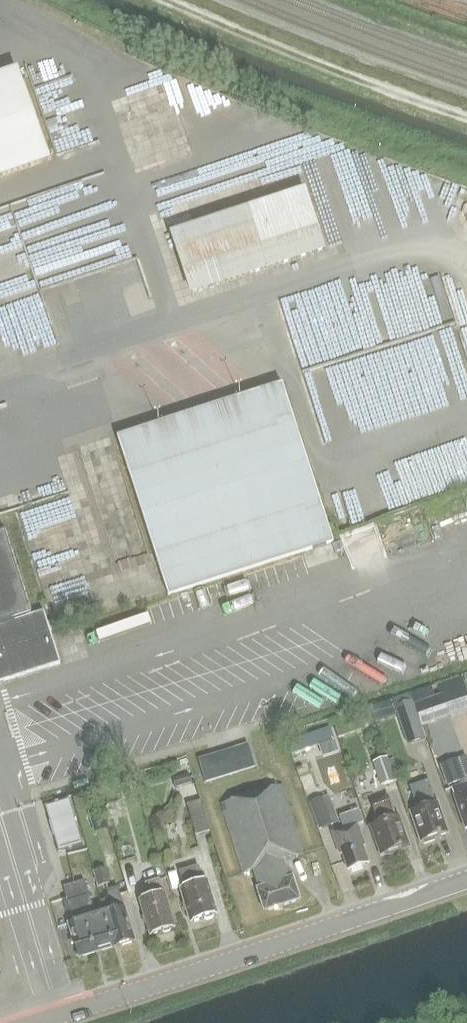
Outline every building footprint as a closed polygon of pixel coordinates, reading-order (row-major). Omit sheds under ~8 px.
[(45,163),(15,68),(0,73),(0,176),(45,163)] [(302,188),(164,225),(182,289),(320,252),(302,188)] [(168,598),(334,544),(282,384),(116,437),(168,598)] [(13,619),(31,613),(5,530),(0,532),(0,683),(60,664),(44,611),(14,620),(13,619)] [(437,686),(449,717),(466,711),(466,694),(461,677),(437,686)] [(410,695),(392,702),(408,745),(426,739),(410,695)] [(338,752),(330,727),(287,742),(291,755),(319,746),(323,758),(338,752)] [(205,784),(255,768),(248,744),(198,760),(205,784)] [(372,763),(381,787),(396,781),(387,757),(372,763)] [(440,766),(447,786),(449,785),(453,795),(452,795),(465,832),(466,831),(466,762),(466,757),(440,766)] [(175,789),(191,784),(189,774),(172,779),(175,789)] [(434,839),(449,834),(437,802),(435,803),(427,781),(409,787),(416,809),(408,812),(420,845),(422,844),(423,845),(435,841),(434,839)] [(263,913),(301,901),(293,877),(289,878),(285,861),(304,854),(282,785),(220,804),(241,874),(253,870),(258,888),(255,889),(263,913)] [(380,858),(410,848),(398,815),(395,816),(388,796),(369,802),(376,823),(368,825),(380,858)] [(196,836),(210,832),(201,802),(187,806),(196,836)] [(347,872),(370,864),(364,848),(366,847),(358,826),(364,824),(359,810),(339,817),(343,828),(331,832),(339,856),(341,855),(347,872)] [(189,924),(218,915),(208,880),(203,882),(198,866),(178,872),(183,888),(178,889),(189,924)] [(99,887),(110,884),(105,868),(94,871),(99,887)] [(149,937),(176,929),(165,892),(163,893),(159,880),(147,883),(145,884),(148,897),(138,900),(149,937)] [(104,912),(96,915),(94,915),(84,881),(63,887),(73,922),(66,923),(77,960),(136,942),(125,906),(123,907),(117,887),(98,893),(104,912)]
